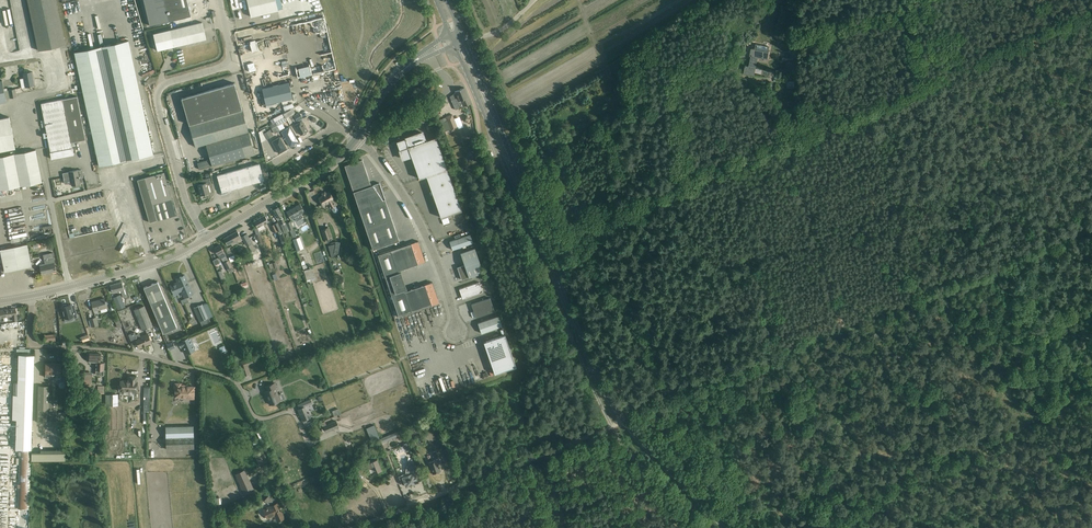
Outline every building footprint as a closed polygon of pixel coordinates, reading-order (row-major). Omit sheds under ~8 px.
[(39,50),(65,44),(56,0),(28,0),(39,50)] [(150,25),(191,16),(187,0),(144,0),(150,25)] [(233,10),(244,7),(242,0),(230,0),(233,10)] [(251,17),(278,10),(276,0),(247,0),(251,17)] [(312,21),(314,33),(327,30),(323,12),(294,18),(296,24),(312,21)] [(157,50),(174,46),(206,39),(202,22),(170,30),(153,34),(157,50)] [(75,52),(99,166),(153,154),(129,40),(75,52)] [(745,73),(755,74),(758,59),(757,59),(757,56),(767,58),(769,51),(755,49),(755,48),(752,48),(751,55),(752,56),(752,59),(751,59),(750,66),(746,66),(745,73)] [(796,63),(787,61),(785,68),(795,70),(796,63)] [(297,67),(300,76),(311,74),(309,64),(297,67)] [(33,71),(29,72),(23,73),(24,78),(20,79),(22,87),(35,85),(33,71)] [(3,84),(2,79),(0,80),(0,103),(1,103),(7,102),(6,98),(17,96),(15,89),(4,91),(3,84)] [(431,81),(412,94),(417,100),(436,88),(431,81)] [(262,88),(266,105),(293,98),(289,82),(262,88)] [(189,124),(242,109),(234,83),(182,98),(189,124)] [(455,93),(450,97),(451,100),(452,101),(455,110),(471,103),(464,87),(455,91),(455,93)] [(63,99),(41,103),(51,152),(50,152),(52,158),(74,154),(73,147),(72,147),(69,131),(83,129),(77,96),(63,99)] [(283,113),(284,115),(286,118),(294,114),(291,109),(283,113)] [(190,126),(196,147),(206,144),(210,159),(197,162),(199,170),(213,166),(212,165),(245,156),(255,153),(244,116),(242,110),(190,126)] [(299,112),(294,115),(297,121),(303,118),(299,112)] [(283,113),(273,119),(275,121),(284,116),(283,113)] [(293,116),(287,120),(290,125),(293,123),(296,121),(293,116)] [(0,118),(0,151),(15,148),(9,117),(0,118)] [(308,130),(302,120),(295,125),(301,135),(302,134),(303,135),(304,135),(307,133),(307,132),(306,131),(308,130)] [(287,127),(280,131),(288,146),(296,142),(291,133),(289,130),(287,127)] [(257,131),(262,141),(266,139),(262,129),(257,131)] [(263,133),(267,139),(273,135),(270,129),(267,131),(266,129),(262,131),(263,133)] [(402,142),(400,145),(401,149),(404,158),(411,155),(419,179),(426,176),(441,218),(461,210),(436,137),(424,141),(422,134),(405,140),(406,140),(402,142)] [(279,137),(272,142),(279,154),(286,149),(279,137)] [(42,182),(36,149),(0,156),(0,190),(42,182)] [(399,240),(379,182),(371,185),(362,159),(345,165),(373,249),(399,240)] [(218,184),(219,189),(221,194),(229,192),(228,190),(264,180),(263,175),(259,163),(249,166),(217,176),(219,184),(218,184)] [(63,173),(65,180),(71,179),(72,185),(81,184),(79,177),(83,176),(82,170),(78,170),(69,171),(69,172),(63,173)] [(172,199),(164,172),(138,179),(150,222),(157,220),(153,204),(165,201),(170,211),(171,212),(172,215),(178,213),(172,199)] [(211,183),(210,177),(200,180),(203,180),(204,183),(198,185),(201,195),(210,193),(207,184),(211,183)] [(331,207),(333,211),(335,212),(336,212),(337,212),(338,210),(338,209),(335,205),(336,204),(333,199),(334,199),(329,191),(319,198),(323,205),(328,202),(330,205),(329,205),(330,206),(329,206),(330,207),(331,207)] [(300,204),(287,211),(290,216),(291,219),(294,217),(297,221),(303,217),(301,213),(305,211),(303,208),(300,204)] [(274,214),(276,218),(278,221),(280,220),(283,230),(285,233),(289,231),(288,228),(286,222),(285,222),(282,214),(283,214),(278,207),(273,210),(275,213),(274,214)] [(265,215),(254,221),(257,225),(258,227),(262,224),(264,223),(265,223),(268,221),(267,219),(265,215)] [(329,227),(320,230),(324,240),(325,240),(326,242),(332,240),(331,238),(332,237),(329,227)] [(224,238),(226,243),(228,245),(235,241),(236,244),(239,242),(237,240),(241,237),(237,230),(224,238)] [(281,230),(277,231),(282,243),(285,242),(281,230)] [(251,252),(256,249),(247,233),(242,235),(251,252)] [(470,234),(449,242),(452,250),(473,243),(470,234)] [(293,239),(297,250),(304,248),(300,237),(293,239)] [(411,243),(378,254),(398,317),(439,303),(432,282),(404,292),(404,290),(407,289),(401,272),(398,273),(397,271),(418,264),(425,261),(418,241),(411,243)] [(0,249),(5,271),(32,265),(31,261),(34,261),(32,252),(29,253),(27,244),(0,249)] [(220,245),(214,248),(217,253),(219,257),(220,259),(221,258),(222,260),(224,262),(227,268),(227,269),(228,271),(229,273),(233,271),(232,269),(233,269),(228,259),(227,256),(225,254),(223,249),(220,245)] [(475,248),(460,253),(464,265),(457,267),(462,280),(483,272),(475,248)] [(227,252),(228,256),(230,259),(235,257),(232,250),(227,252)] [(53,272),(56,271),(57,271),(56,267),(55,267),(54,262),(40,265),(42,274),(53,272)] [(304,271),(307,282),(312,280),(309,269),(304,271)] [(177,278),(178,282),(170,285),(174,293),(182,290),(184,297),(193,293),(185,275),(177,278)] [(177,327),(158,281),(144,287),(163,333),(177,327)] [(122,282),(110,285),(112,290),(112,292),(112,293),(119,291),(119,293),(121,292),(123,297),(126,296),(124,289),(123,287),(122,282)] [(483,292),(479,282),(459,289),(462,296),(463,296),(464,298),(483,292)] [(120,294),(113,297),(118,310),(125,307),(120,294)] [(105,298),(92,302),(94,311),(100,309),(101,312),(107,310),(106,307),(107,307),(107,305),(110,304),(112,310),(115,309),(113,303),(112,300),(106,302),(105,298)] [(490,298),(471,304),(476,318),(494,311),(490,298)] [(63,307),(62,307),(65,318),(73,316),(73,318),(77,317),(76,310),(72,311),(71,305),(70,305),(66,306),(66,304),(63,305),(63,307)] [(199,322),(200,321),(208,317),(203,304),(194,308),(199,322)] [(144,305),(134,309),(143,330),(153,325),(144,305)] [(0,310),(0,317),(0,318),(3,317),(8,316),(13,316),(13,321),(17,320),(16,308),(3,310),(0,310)] [(502,326),(498,316),(478,323),(481,333),(502,326)] [(90,319),(92,326),(98,324),(96,317),(90,319)] [(152,342),(148,333),(141,336),(139,333),(136,334),(135,331),(129,334),(132,343),(137,341),(140,347),(143,346),(143,345),(147,344),(152,342)] [(45,342),(56,341),(55,334),(44,335),(45,342)] [(484,342),(495,374),(516,366),(505,335),(484,342)] [(181,347),(183,347),(186,354),(195,350),(195,348),(195,347),(194,345),(193,344),(189,336),(178,341),(174,343),(173,341),(166,343),(169,350),(175,347),(180,345),(181,347)] [(89,353),(89,361),(94,362),(97,362),(96,370),(96,375),(104,375),(104,370),(104,368),(105,362),(101,362),(101,353),(94,353),(89,353)] [(19,360),(18,395),(13,395),(12,419),(17,419),(16,449),(32,449),(34,360),(34,355),(19,354),(19,360)] [(254,357),(240,361),(244,376),(250,374),(247,366),(256,363),(254,357)] [(46,376),(50,376),(61,376),(61,364),(46,364),(46,369),(46,374),(46,376)] [(84,372),(84,377),(84,384),(92,384),(92,377),(92,372),(84,372)] [(137,390),(137,387),(138,381),(136,381),(137,376),(131,376),(130,381),(121,380),(121,385),(119,385),(119,390),(126,391),(126,389),(137,390)] [(182,397),(190,397),(190,398),(195,398),(195,386),(185,386),(181,386),(181,383),(175,383),(174,388),(176,388),(175,395),(176,395),(176,394),(182,395),(182,397)] [(276,387),(275,383),(264,387),(267,386),(268,390),(265,391),(270,404),(282,400),(282,399),(279,400),(277,395),(278,395),(277,391),(275,391),(274,388),(276,387)] [(39,386),(38,408),(38,422),(49,422),(55,423),(65,422),(65,412),(56,412),(57,408),(49,407),(50,386),(39,386)] [(109,394),(109,401),(106,401),(106,405),(108,405),(109,405),(118,406),(118,394),(109,394)] [(303,402),(298,404),(300,408),(298,409),(304,423),(307,421),(306,419),(308,418),(312,417),(310,412),(307,413),(304,406),(305,406),(312,403),(311,399),(303,402)] [(324,426),(327,432),(339,426),(336,420),(324,426)] [(166,426),(167,449),(195,448),(194,425),(166,426)] [(366,434),(377,429),(374,425),(364,430),(366,434)] [(397,436),(395,432),(382,437),(384,441),(397,436)] [(329,459),(323,446),(318,448),(323,461),(329,459)] [(258,465),(268,461),(262,448),(253,452),(258,465)] [(18,464),(17,508),(29,508),(29,449),(18,449),(18,457),(16,457),(16,464),(18,464)] [(435,460),(429,462),(433,474),(441,471),(436,458),(439,457),(437,450),(432,452),(435,458),(435,460)] [(65,461),(65,451),(31,451),(31,461),(65,461)] [(377,460),(367,464),(369,468),(375,465),(378,472),(382,471),(377,460)] [(402,476),(399,477),(402,485),(405,483),(406,486),(418,482),(416,477),(420,475),(416,466),(408,469),(409,473),(402,476)] [(245,470),(235,474),(240,485),(244,495),(254,490),(250,481),(249,481),(245,470)] [(268,518),(275,514),(277,520),(282,518),(281,518),(281,516),(284,515),(281,510),(279,511),(278,508),(280,508),(278,503),(274,505),(272,500),(274,498),(269,494),(264,500),(269,504),(270,502),(272,506),(264,509),(263,509),(268,518)]
